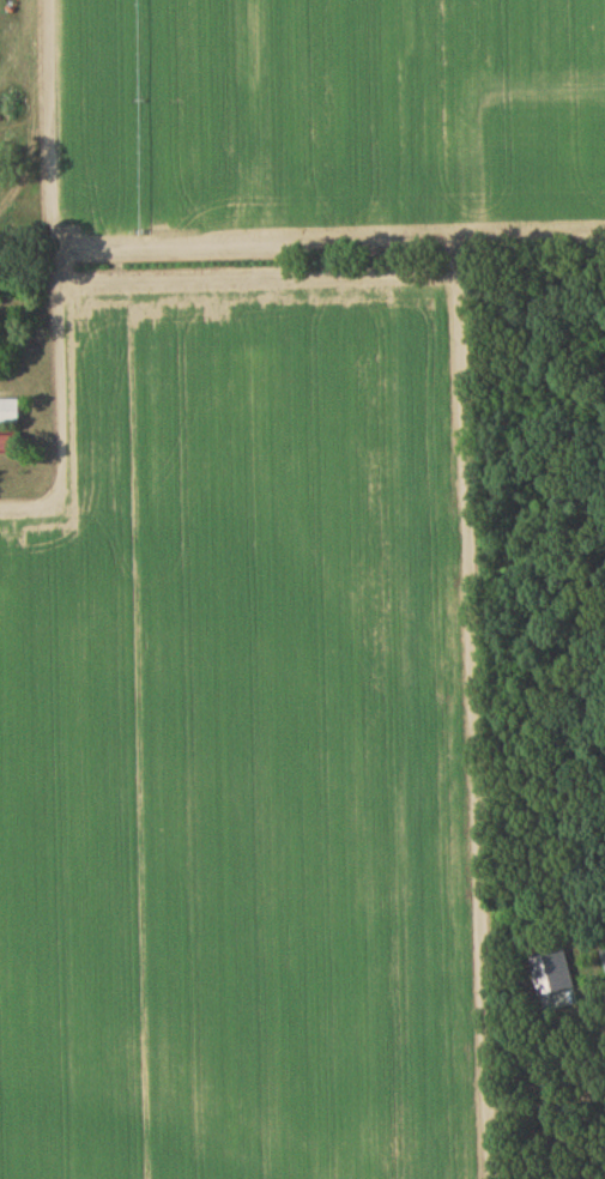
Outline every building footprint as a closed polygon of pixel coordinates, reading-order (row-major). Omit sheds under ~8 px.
[(21,427),(21,403),(0,403),(0,427),(21,427)] [(21,457),(21,438),(0,438),(0,457),(21,457)]
